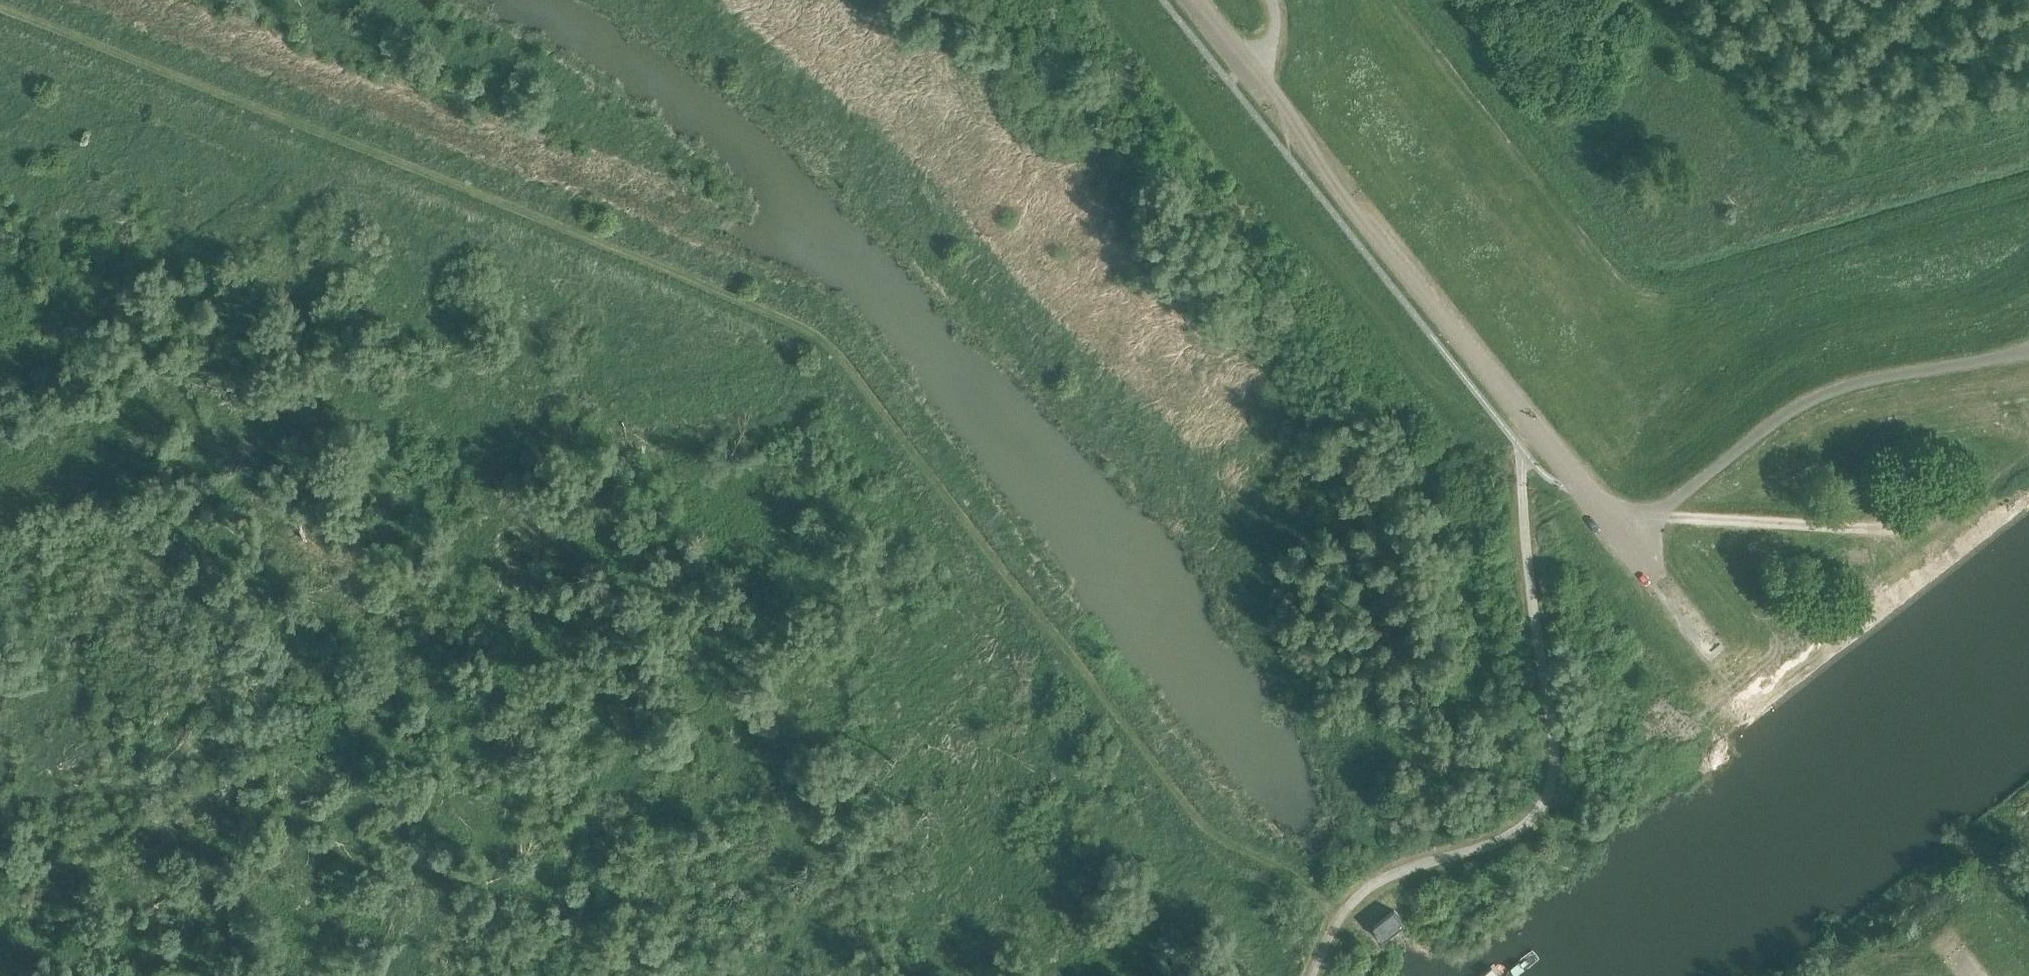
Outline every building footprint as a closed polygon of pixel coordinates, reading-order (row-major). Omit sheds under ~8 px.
[(1387,937),(1403,923),(1404,922),(1394,910),(1373,927),(1375,930),(1383,939),(1387,937)]
